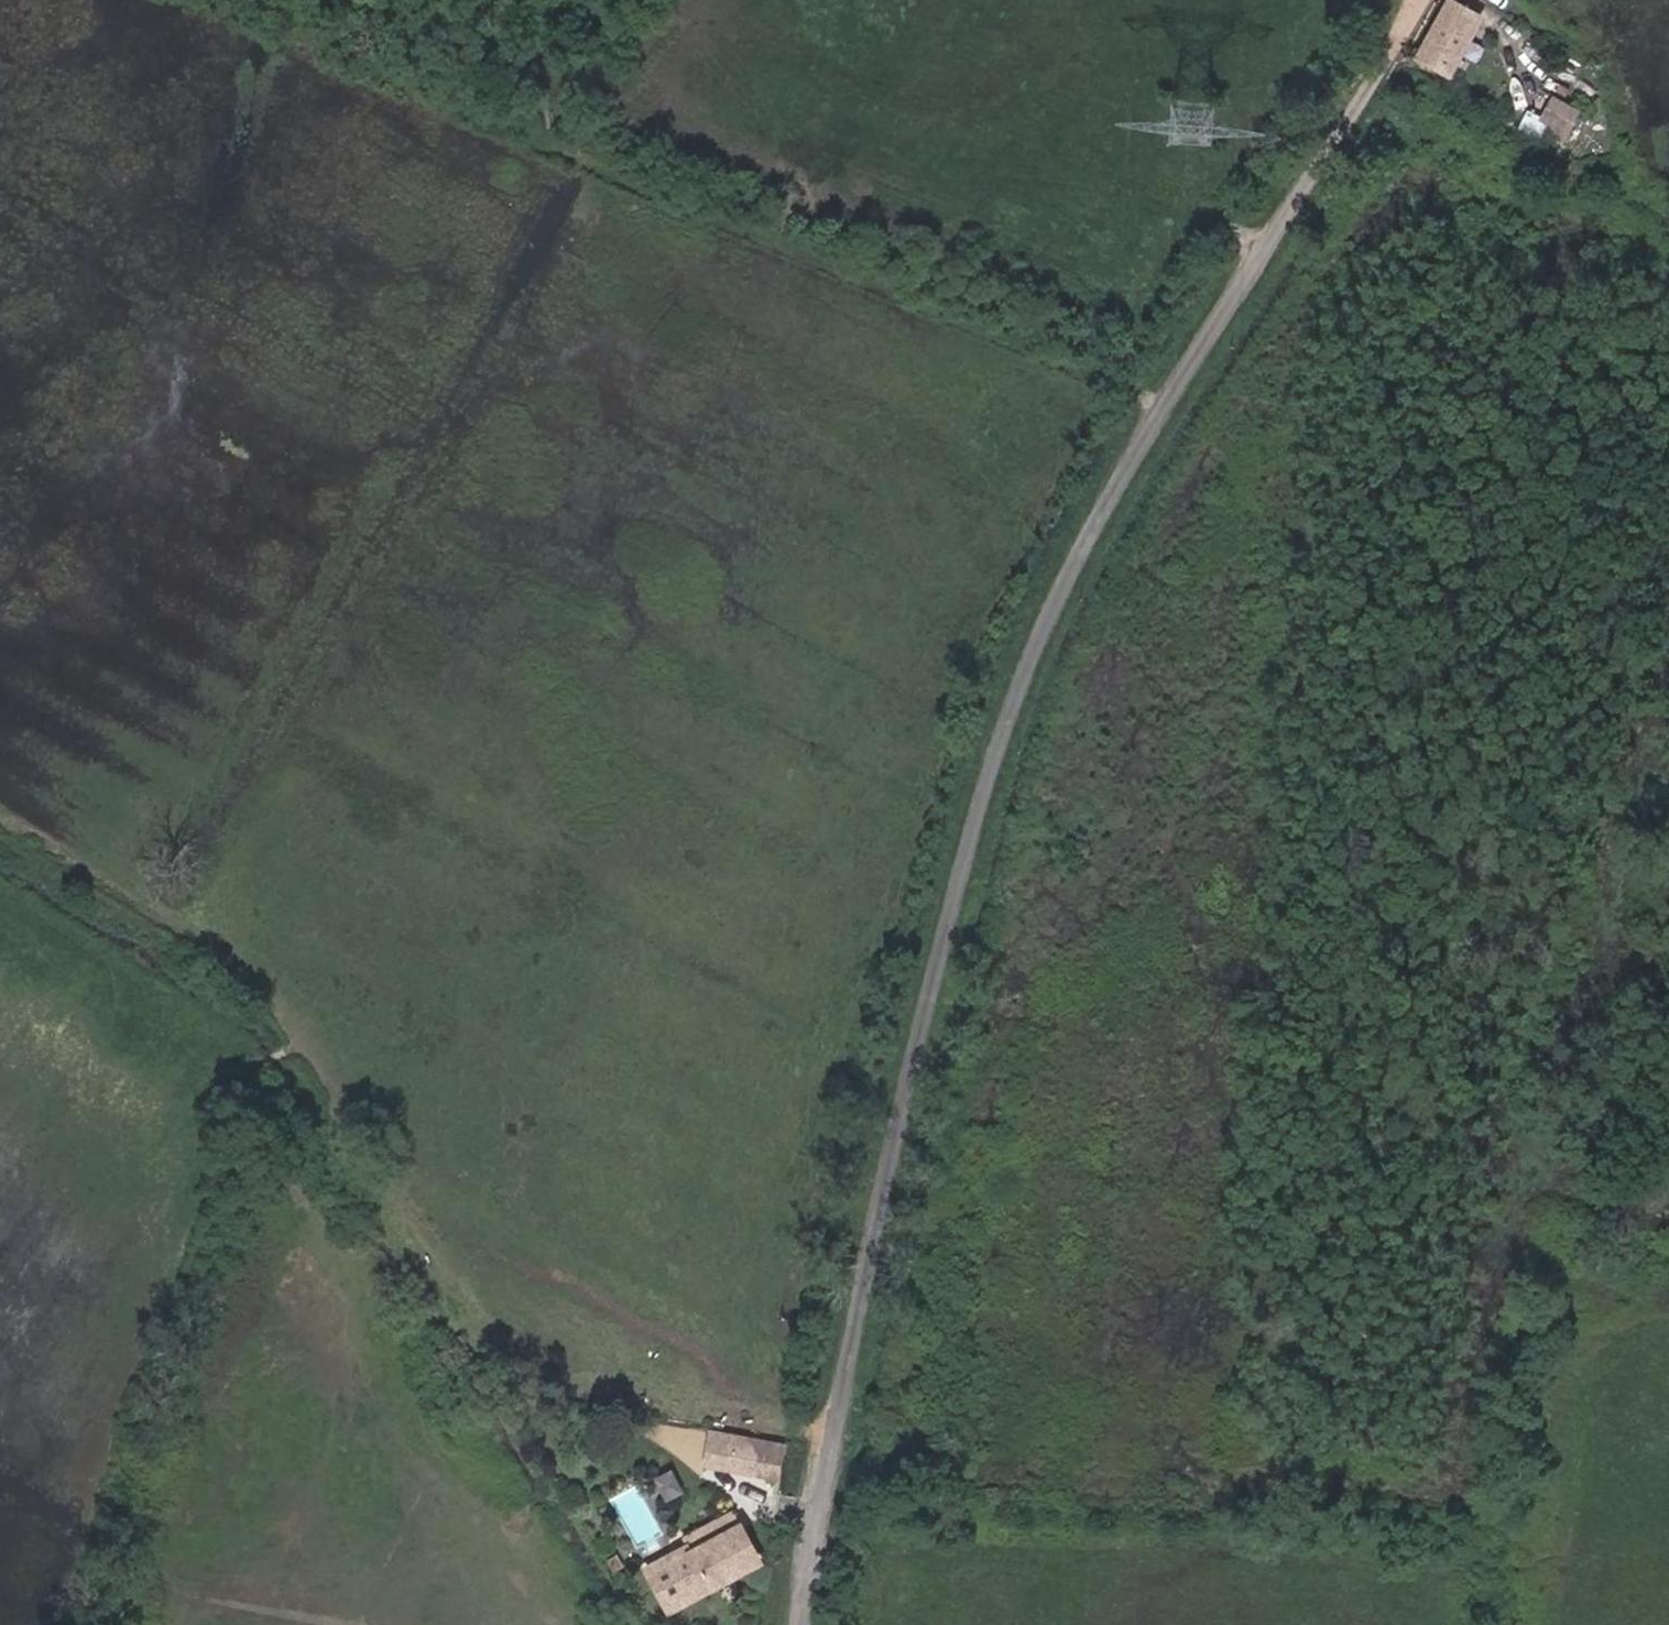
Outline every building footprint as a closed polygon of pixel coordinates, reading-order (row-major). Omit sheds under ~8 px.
[(1447,74),(1478,19),(1449,3),(1419,57),(1447,74)] [(1580,112),(1553,96),(1540,118),(1548,122),(1568,133),(1580,112)] [(1558,150),(1568,133),(1548,122),(1539,139),(1558,150)] [(774,1477),(781,1444),(712,1430),(709,1447),(734,1452),(731,1469),(774,1477)] [(693,1558),(739,1533),(730,1516),(684,1541),(689,1549),(693,1558)] [(669,1607),(754,1561),(739,1533),(693,1558),(689,1549),(650,1571),(669,1607)]
